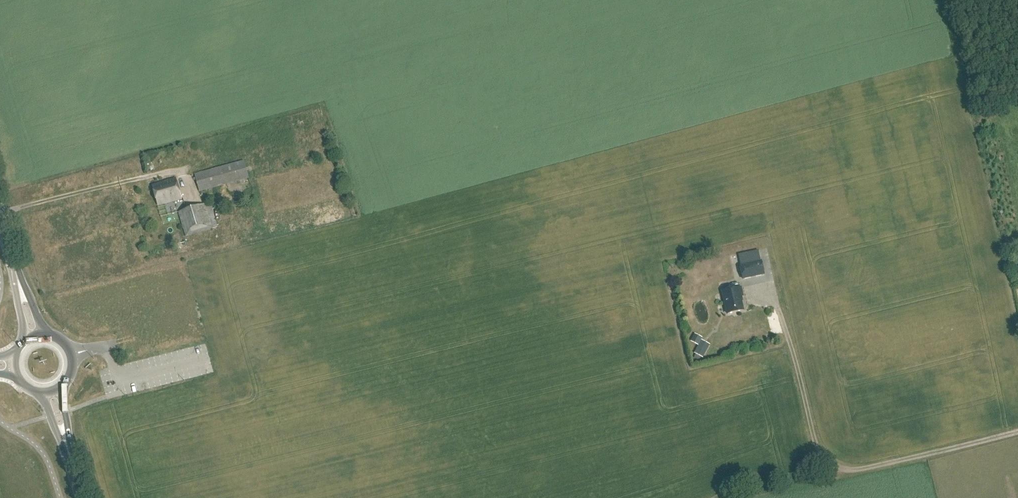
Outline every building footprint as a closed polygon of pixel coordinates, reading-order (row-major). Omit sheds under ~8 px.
[(198,191),(247,178),(242,162),(193,175),(198,191)] [(158,206),(180,199),(174,179),(164,182),(164,183),(152,186),(158,206)] [(216,227),(208,203),(177,213),(185,237),(216,227)] [(761,263),(741,267),(744,279),(763,274),(761,263)] [(727,314),(743,311),(740,297),(743,296),(741,288),(723,292),(727,314)] [(698,347),(694,354),(702,358),(705,351),(698,347)]
